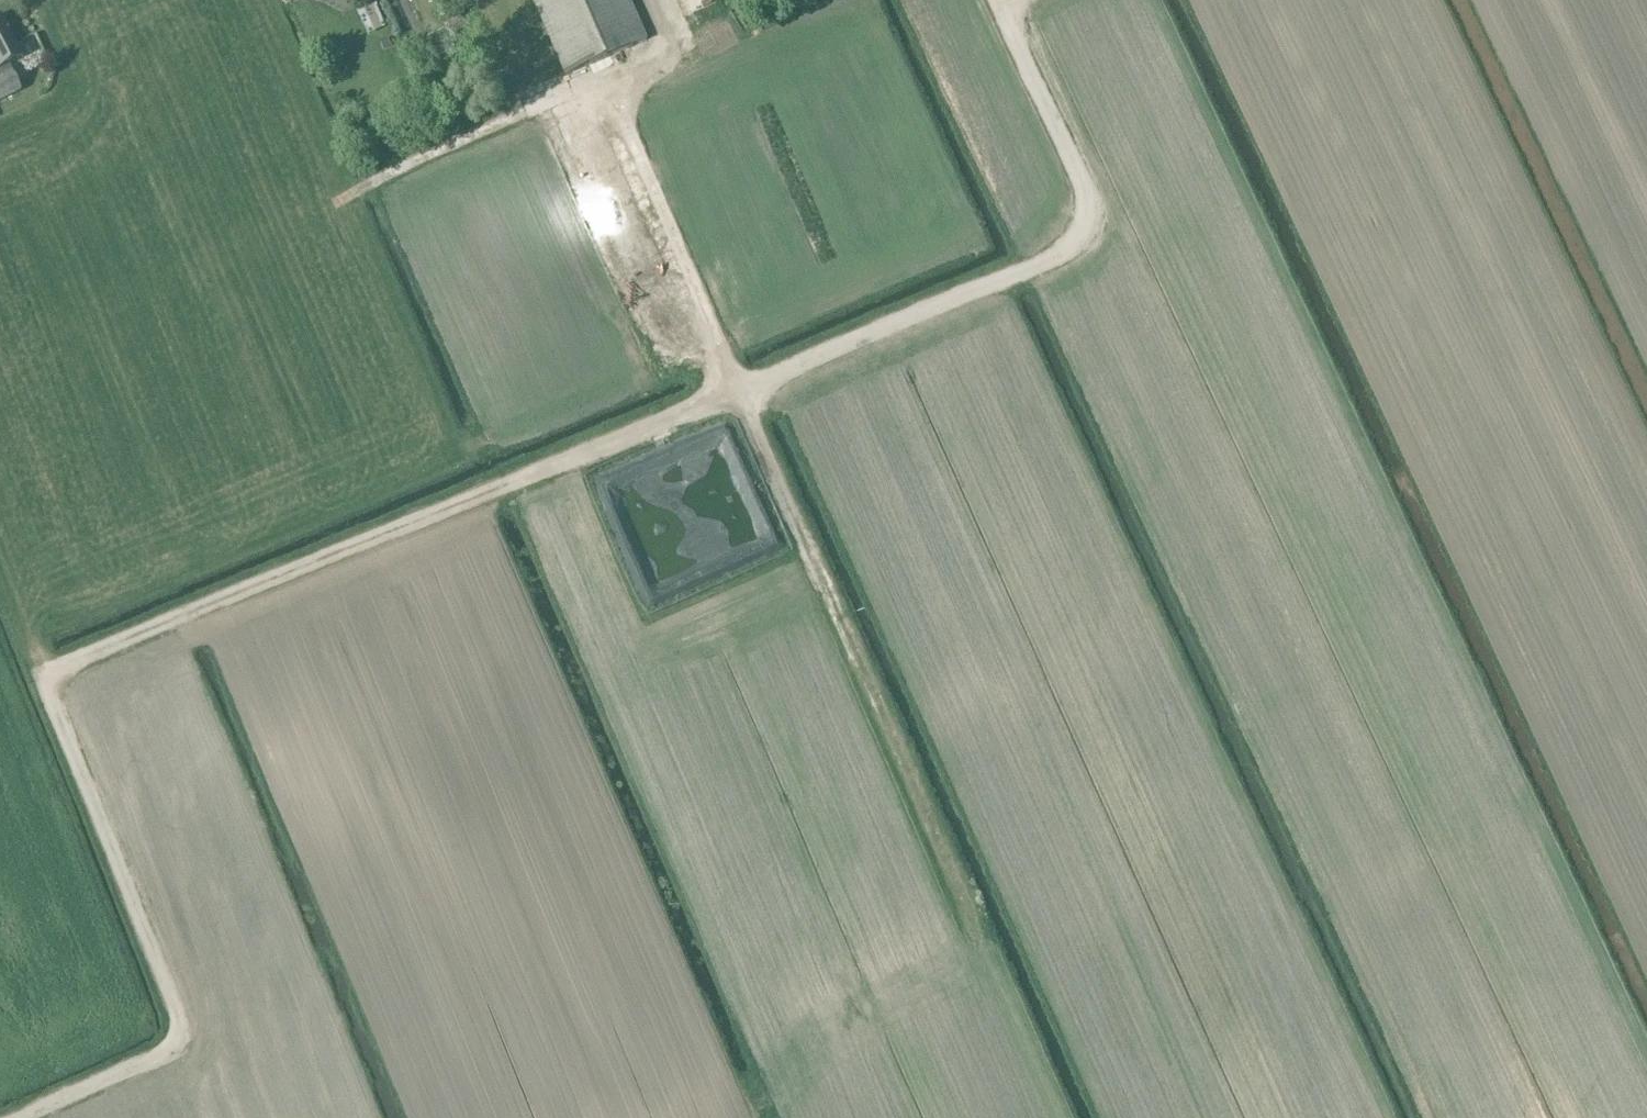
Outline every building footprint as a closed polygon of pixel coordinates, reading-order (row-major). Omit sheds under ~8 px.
[(620,53),(647,41),(629,0),(534,0),(567,76),(620,53)] [(19,91),(6,66),(20,58),(0,19),(0,101),(19,91)]
